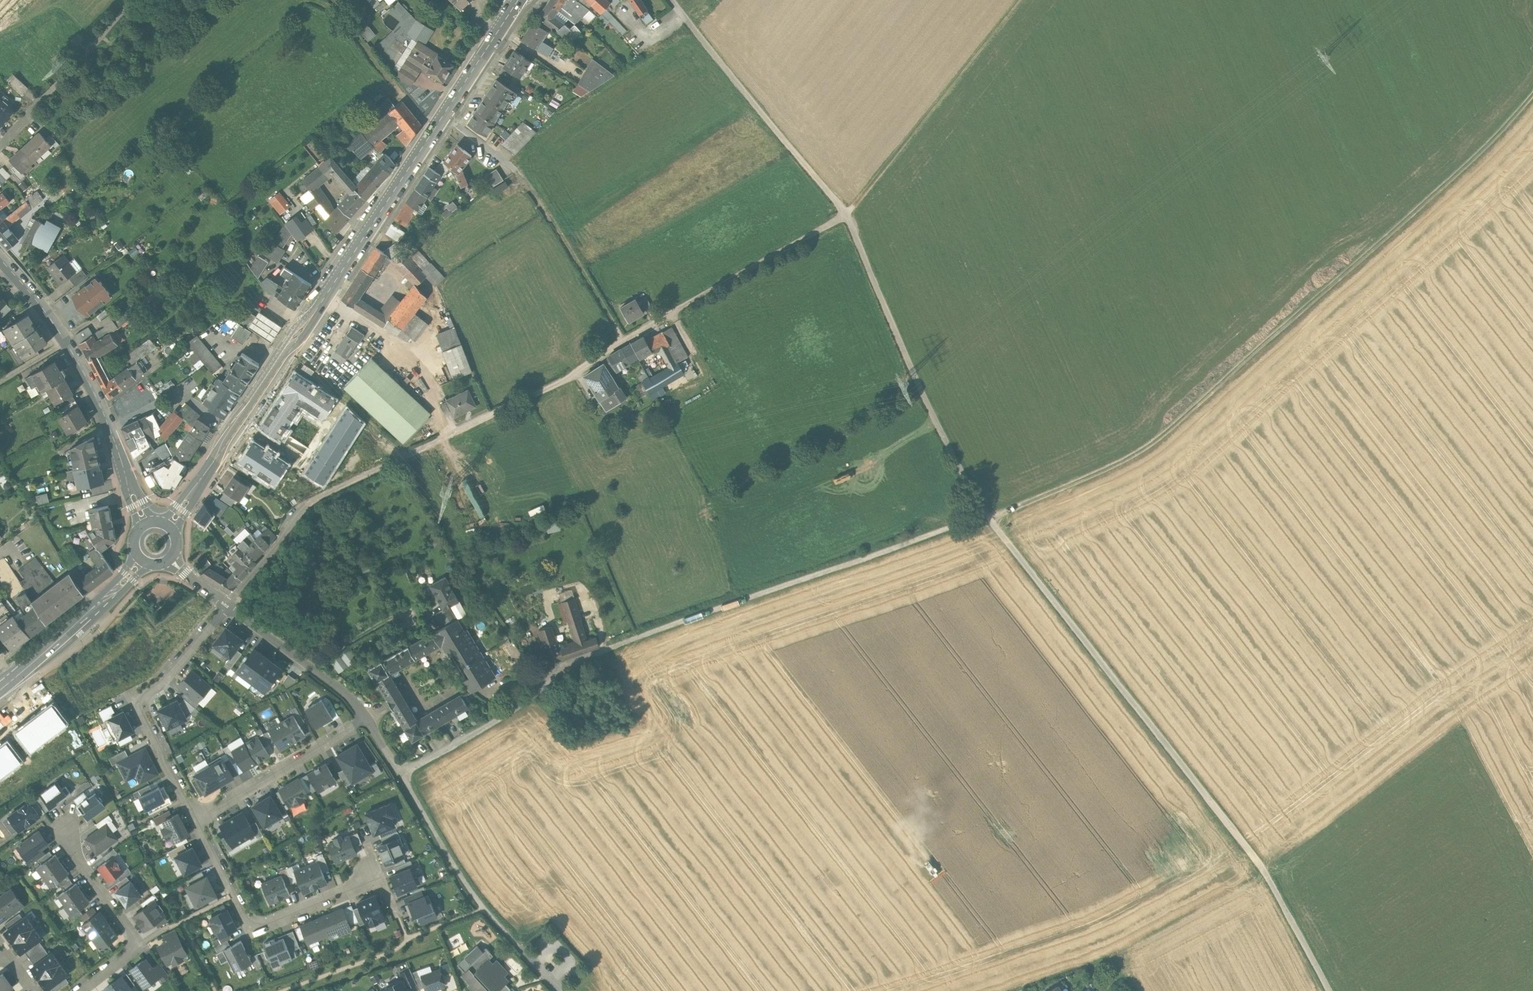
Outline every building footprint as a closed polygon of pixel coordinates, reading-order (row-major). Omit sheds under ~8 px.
[(460,8),(468,0),(452,0),(460,8)] [(547,3),(557,10),(564,0),(550,0),(547,3)] [(594,6),(590,9),(597,16),(601,12),(610,22),(622,35),(627,31),(605,9),(613,0),(588,0),(594,6)] [(645,0),(633,0),(646,23),(655,18),(645,0)] [(547,3),(538,17),(557,31),(565,24),(554,16),(557,10),(547,3)] [(579,10),(572,16),(577,22),(584,16),(579,10)] [(610,22),(601,12),(597,16),(596,17),(604,26),(610,22)] [(534,23),(528,32),(526,31),(520,39),(538,50),(543,42),(540,40),(546,30),(534,23)] [(571,28),(565,24),(557,31),(571,41),(587,27),(585,26),(581,30),(575,24),(571,28)] [(454,64),(421,44),(415,54),(412,54),(410,58),(410,61),(421,68),(443,82),(454,64)] [(551,56),(572,68),(576,61),(556,49),(551,56)] [(516,51),(505,67),(520,77),(526,68),(523,66),(528,59),(516,51)] [(581,92),(585,86),(598,94),(613,69),(595,58),(576,89),(581,92)] [(410,61),(407,62),(398,76),(411,84),(421,68),(410,61)] [(28,87),(15,75),(9,82),(22,94),(28,87)] [(497,80),(476,111),(494,123),(509,100),(512,102),(518,94),(497,80)] [(7,120),(5,118),(14,109),(0,96),(0,128),(7,120)] [(389,111),(391,110),(389,107),(394,104),(389,98),(379,106),(380,107),(386,115),(389,111)] [(389,111),(397,121),(405,114),(406,115),(411,111),(402,100),(391,110),(389,111)] [(380,107),(370,113),(371,115),(352,129),(358,137),(363,133),(374,145),(381,150),(385,144),(381,139),(395,128),(394,127),(398,121),(397,121),(389,111),(386,115),(380,107)] [(407,146),(422,124),(411,111),(406,115),(405,114),(397,121),(398,121),(404,129),(398,134),(402,140),(407,146)] [(494,123),(476,111),(469,122),(487,134),(494,123)] [(524,121),(502,144),(515,154),(537,132),(524,121)] [(40,133),(22,149),(29,157),(31,155),(35,159),(51,145),(48,141),(40,133)] [(48,141),(51,145),(55,149),(61,144),(53,136),(48,141)] [(403,152),(407,146),(402,140),(396,148),(403,152)] [(445,162),(454,169),(462,187),(468,185),(462,169),(472,156),(458,145),(445,162)] [(396,148),(389,157),(397,161),(403,152),(396,148)] [(21,172),(35,159),(31,155),(29,157),(22,149),(11,160),(15,165),(21,172)] [(395,165),(389,157),(385,153),(378,161),(390,172),(395,165)] [(333,173),(339,168),(331,158),(303,181),(315,197),(321,203),(325,208),(330,215),(334,211),(330,202),(318,185),(333,173)] [(366,199),(390,172),(378,161),(356,187),(366,199)] [(26,176),(21,172),(15,165),(9,170),(20,182),(23,178),(26,176)] [(3,168),(0,170),(0,186),(11,177),(3,168)] [(350,216),(366,199),(356,187),(339,168),(333,173),(351,193),(338,206),(350,216)] [(497,168),(485,176),(493,187),(504,180),(497,168)] [(416,188),(427,196),(437,180),(425,173),(416,188)] [(23,178),(20,182),(15,186),(21,194),(30,187),(23,178)] [(495,187),(498,193),(511,186),(508,181),(495,187)] [(19,196),(14,187),(0,197),(0,209),(19,196)] [(429,206),(424,200),(427,196),(416,188),(396,216),(407,223),(414,213),(413,212),(416,206),(419,208),(417,211),(422,214),(429,206)] [(276,203),(278,206),(279,204),(282,208),(288,203),(284,197),(276,203)] [(321,203),(315,197),(307,202),(313,209),(319,205),(321,203)] [(454,202),(440,213),(446,220),(460,209),(454,202)] [(279,204),(278,206),(282,211),(290,205),(288,203),(282,208),(279,204)] [(350,216),(338,206),(334,211),(330,215),(327,219),(325,221),(337,232),(350,216)] [(327,219),(330,215),(325,208),(323,210),(322,209),(320,211),(327,219)] [(286,223),(300,241),(316,229),(302,211),(286,223)] [(11,215),(6,220),(9,222),(8,223),(15,230),(21,224),(11,215)] [(0,224),(0,241),(8,251),(18,242),(2,222),(0,224)] [(37,222),(23,246),(32,250),(35,244),(48,252),(61,230),(47,222),(45,226),(37,222)] [(283,248),(292,233),(285,223),(273,241),(283,248)] [(402,241),(407,231),(393,224),(388,233),(402,241)] [(283,248),(273,241),(269,239),(262,251),(277,262),(285,250),(283,248)] [(342,300),(397,335),(427,297),(417,287),(429,276),(420,267),(427,260),(413,244),(407,248),(398,242),(383,252),(388,255),(387,256),(391,260),(415,286),(401,302),(393,297),(380,313),(359,299),(359,298),(348,290),(342,300)] [(387,266),(391,260),(387,256),(388,255),(383,252),(376,247),(352,284),(364,292),(382,263),(387,266)] [(251,268),(258,278),(269,261),(259,255),(251,268)] [(63,257),(47,270),(60,285),(76,273),(63,257)] [(261,282),(265,288),(296,308),(312,285),(285,267),(281,273),(287,278),(291,278),(289,281),(287,280),(284,284),(280,282),(277,285),(267,278),(261,282)] [(95,280),(73,297),(88,316),(110,299),(105,292),(108,290),(103,284),(100,286),(95,280)] [(350,287),(348,290),(359,298),(362,295),(364,292),(352,284),(350,287)] [(637,301),(622,310),(630,324),(645,315),(637,301)] [(256,316),(249,327),(252,329),(272,342),(282,326),(259,311),(256,316)] [(249,327),(256,316),(249,312),(241,325),(240,324),(232,336),(245,344),(253,332),(251,331),(252,329),(249,327)] [(101,322),(106,328),(110,334),(130,319),(125,313),(113,322),(108,317),(101,322)] [(14,317),(1,324),(4,330),(17,322),(14,317)] [(17,322),(4,330),(13,345),(14,344),(35,331),(26,317),(17,322)] [(624,320),(619,322),(623,330),(628,327),(624,320)] [(346,334),(335,351),(341,354),(348,344),(354,348),(358,342),(359,343),(365,334),(352,326),(347,335),(346,334)] [(675,326),(667,329),(671,339),(678,336),(675,326)] [(79,341),(87,336),(92,334),(89,328),(76,336),(79,341)] [(93,337),(94,336),(103,354),(118,345),(110,334),(106,328),(92,336),(93,337)] [(35,331),(14,344),(23,358),(37,350),(45,345),(36,330),(35,331)] [(80,344),(90,362),(100,356),(103,354),(94,336),(93,337),(89,339),(80,344)] [(213,375),(223,368),(197,336),(187,343),(213,375)] [(644,336),(632,343),(640,358),(652,351),(644,336)] [(666,337),(657,342),(669,367),(650,379),(649,377),(642,382),(650,393),(654,400),(661,395),(657,389),(684,373),(666,337)] [(632,343),(622,349),(630,363),(640,358),(632,343)] [(454,379),(473,372),(462,344),(443,351),(454,379)] [(151,352),(143,345),(134,351),(140,360),(151,352)] [(630,363),(622,349),(609,356),(618,370),(630,363)] [(37,350),(23,358),(26,363),(39,355),(37,350)] [(140,360),(134,351),(126,356),(133,366),(115,378),(123,389),(148,371),(140,360)] [(240,393),(259,364),(242,353),(223,382),(240,393)] [(123,389),(115,378),(112,380),(100,356),(90,362),(96,374),(104,370),(107,376),(99,380),(109,399),(123,389)] [(372,358),(344,387),(404,443),(431,414),(372,358)] [(38,385),(42,392),(47,389),(64,379),(54,362),(25,378),(31,389),(38,385)] [(618,388),(604,365),(585,376),(600,401),(611,394),(615,400),(624,395),(619,387),(618,388)] [(96,374),(99,380),(107,376),(104,370),(96,374)] [(322,419),(335,399),(295,372),(259,426),(279,439),(302,405),(322,419)] [(64,379),(47,389),(55,404),(73,394),(64,379)] [(240,393),(223,382),(218,379),(203,401),(211,406),(210,408),(224,417),(240,393)] [(650,393),(642,382),(636,386),(644,397),(650,393)] [(469,391),(448,400),(456,417),(476,407),(469,391)] [(446,403),(440,406),(445,415),(450,412),(446,403)] [(199,417),(186,404),(177,413),(175,410),(160,428),(159,430),(162,436),(164,435),(165,439),(182,418),(188,423),(184,427),(189,432),(197,420),(199,417)] [(78,406),(58,417),(63,426),(66,424),(70,431),(87,422),(78,406)] [(346,407),(338,420),(357,432),(363,423),(346,407)] [(138,421),(148,440),(155,437),(152,432),(158,428),(151,415),(138,421)] [(197,420),(189,432),(202,440),(207,444),(215,432),(197,420)] [(338,420),(332,430),(351,443),(357,432),(338,420)] [(151,444),(148,440),(138,421),(122,429),(134,457),(140,452),(151,444)] [(344,453),(351,443),(332,430),(325,441),(344,453)] [(202,440),(189,432),(172,456),(173,457),(186,465),(202,440)] [(93,437),(70,449),(75,470),(100,464),(93,437)] [(274,485),(288,464),(275,456),(277,452),(268,446),(266,450),(253,441),(239,462),(274,485)] [(325,441),(318,451),(337,464),(344,453),(325,441)] [(151,444),(140,452),(144,458),(155,450),(151,444)] [(318,451),(311,462),(330,475),(337,464),(318,451)] [(184,474),(181,473),(186,465),(173,457),(168,464),(165,462),(151,470),(160,488),(172,488),(174,485),(176,486),(184,474)] [(323,485),(330,475),(311,462),(305,473),(323,485)] [(75,470),(65,472),(68,481),(77,479),(79,490),(104,484),(100,464),(75,470)] [(248,486),(234,477),(225,491),(226,491),(236,499),(238,500),(248,486)] [(236,499),(226,491),(221,499),(231,506),(236,499)] [(47,493),(36,495),(38,505),(50,502),(47,493)] [(201,522),(197,527),(201,530),(204,525),(205,526),(212,515),(205,504),(204,503),(194,516),(201,522)] [(90,510),(94,530),(88,534),(97,547),(100,552),(116,540),(109,506),(90,510)] [(548,522),(550,531),(563,528),(561,519),(548,522)] [(270,545),(275,537),(266,528),(263,531),(264,532),(261,535),(270,545)] [(255,541),(264,550),(270,545),(261,535),(255,541)] [(89,551),(95,548),(90,538),(84,541),(89,551)] [(244,552),(253,561),(264,550),(255,541),(244,552)] [(248,573),(256,565),(253,561),(244,552),(241,549),(238,546),(231,553),(241,565),(248,573)] [(100,552),(97,547),(89,552),(100,567),(77,583),(84,594),(114,572),(100,552)] [(42,594),(56,584),(35,557),(18,570),(24,579),(19,583),(26,594),(34,605),(44,597),(42,594)] [(222,562),(211,569),(218,574),(225,567),(223,565),(224,564),(222,562)] [(233,573),(242,580),(248,573),(241,565),(233,573)] [(211,569),(201,576),(220,588),(227,579),(218,574),(211,569)] [(230,594),(242,580),(233,573),(227,580),(227,579),(220,588),(230,594)] [(45,624),(84,594),(77,583),(72,575),(61,584),(59,582),(56,584),(42,594),(44,597),(34,605),(37,611),(45,624)] [(430,585),(443,610),(459,601),(445,577),(430,585)] [(34,605),(26,594),(16,598),(29,617),(37,611),(34,605)] [(14,615),(14,614),(2,598),(0,600),(0,625),(14,615)] [(575,598),(562,602),(576,644),(587,640),(580,622),(582,621),(575,598)] [(37,611),(29,617),(27,619),(20,609),(14,614),(14,615),(30,636),(45,624),(37,611)] [(370,670),(389,703),(401,695),(391,679),(400,674),(397,670),(444,644),(449,641),(464,632),(457,620),(451,623),(443,610),(435,614),(443,627),(370,670)] [(14,615),(0,625),(0,633),(12,649),(30,636),(14,615)] [(551,628),(542,632),(553,662),(565,658),(562,649),(558,650),(551,628)] [(226,629),(213,645),(230,658),(243,641),(226,629)] [(449,641),(456,652),(462,663),(464,662),(466,663),(467,665),(481,656),(466,631),(464,632),(449,641)] [(587,640),(576,644),(568,647),(572,656),(599,646),(596,637),(587,640)] [(449,641),(444,644),(450,655),(456,652),(449,641)] [(352,647),(332,661),(341,672),(360,659),(352,647)] [(572,656),(568,647),(562,649),(565,658),(572,656)] [(252,683),(269,661),(254,650),(250,654),(237,672),(252,683)] [(481,656),(467,665),(468,666),(467,668),(466,669),(471,677),(478,688),(494,677),(481,656)] [(523,659),(517,664),(525,675),(531,670),(523,659)] [(282,671),(269,661),(252,683),(265,693),(282,671)] [(210,687),(192,671),(184,680),(186,681),(184,684),(182,682),(179,686),(197,702),(210,687)] [(478,688),(471,677),(466,680),(473,691),(478,688)] [(392,708),(405,701),(401,695),(389,703),(392,708)] [(417,722),(405,701),(392,708),(412,742),(468,709),(461,697),(417,722)] [(195,708),(184,699),(181,703),(179,704),(185,716),(191,713),(195,708)] [(322,700),(312,706),(314,709),(308,713),(308,712),(307,713),(310,719),(316,729),(333,719),(322,700)] [(171,705),(167,707),(167,706),(158,710),(168,729),(186,719),(185,716),(179,704),(177,701),(170,704),(171,705)] [(15,731),(30,751),(68,722),(53,703),(15,731)] [(304,723),(295,707),(290,710),(294,716),(299,726),(304,723)] [(133,732),(123,712),(114,717),(109,719),(119,739),(130,733),(133,732)] [(119,739),(109,719),(114,717),(112,714),(102,719),(107,728),(103,730),(107,738),(111,736),(114,742),(117,740),(120,746),(133,740),(130,733),(119,739)] [(299,726),(294,716),(281,723),(293,742),(305,735),(299,726)] [(293,742),(281,723),(269,731),(275,741),(280,750),(292,743),(293,742)] [(264,734),(260,729),(255,732),(264,747),(270,744),(264,734)] [(275,741),(269,731),(264,734),(270,744),(275,741)] [(245,744),(257,764),(269,757),(257,737),(245,744)] [(23,760),(8,740),(0,746),(0,777),(23,760)] [(257,764),(245,744),(232,751),(238,761),(244,771),(257,764)] [(228,745),(223,748),(229,759),(232,764),(238,761),(232,751),(228,745)] [(357,746),(337,757),(344,769),(353,783),(372,772),(370,768),(357,746)] [(157,774),(145,749),(129,758),(118,763),(127,780),(138,774),(142,776),(144,781),(157,774)] [(125,750),(109,759),(113,766),(118,763),(129,758),(125,750)] [(224,762),(222,759),(209,766),(220,785),(233,777),(224,762)] [(232,764),(229,759),(224,762),(233,777),(239,774),(232,764)] [(326,764),(319,768),(319,767),(315,770),(315,771),(308,774),(319,792),(325,788),(330,786),(329,785),(336,782),(326,764)] [(379,770),(376,765),(370,768),(372,772),(373,773),(379,770)] [(220,785),(209,766),(194,775),(196,778),(205,794),(206,794),(220,785)] [(353,783),(344,769),(338,773),(346,787),(353,783)] [(205,794),(196,778),(191,782),(200,797),(206,794),(205,794)] [(307,796),(298,780),(280,790),(289,806),(307,796)] [(57,782),(47,789),(47,790),(56,784),(61,790),(62,788),(57,782)] [(47,790),(47,789),(40,794),(49,808),(56,803),(56,804),(71,794),(66,786),(62,788),(61,790),(56,784),(47,790)] [(149,785),(133,793),(136,799),(140,797),(152,790),(149,785)] [(152,790),(140,797),(139,797),(146,810),(147,810),(166,800),(164,796),(159,787),(152,790)] [(78,805),(88,797),(84,792),(74,799),(78,805)] [(85,811),(83,812),(84,813),(88,818),(93,815),(93,816),(98,813),(97,812),(105,806),(102,802),(102,801),(99,797),(95,792),(88,797),(78,805),(79,806),(81,808),(82,807),(85,811)] [(49,808),(40,794),(35,798),(45,812),(50,809),(49,808)] [(172,803),(168,794),(164,796),(166,800),(147,810),(150,814),(172,803)] [(270,796),(264,800),(264,799),(263,799),(264,800),(259,803),(259,802),(258,802),(259,803),(253,806),(265,826),(270,823),(271,824),(277,820),(277,819),(282,816),(277,807),(270,796)] [(40,816),(45,812),(35,798),(30,801),(40,816)] [(40,816),(30,801),(9,817),(19,831),(40,816)] [(291,819),(282,804),(277,807),(282,816),(285,822),(291,819)] [(394,826),(391,816),(394,815),(390,804),(366,814),(374,834),(394,826)] [(169,811),(153,819),(157,826),(164,822),(164,821),(172,817),(169,811)] [(250,825),(243,812),(220,826),(225,833),(226,836),(233,847),(255,834),(250,825)] [(172,817),(164,821),(164,822),(167,827),(162,829),(167,839),(172,837),(174,842),(188,835),(178,814),(172,817)] [(263,835),(255,822),(250,825),(255,834),(257,839),(263,835)] [(106,825),(86,839),(97,853),(116,839),(106,825)] [(18,847),(27,859),(40,849),(48,844),(39,831),(18,847)] [(397,831),(381,838),(383,845),(396,839),(400,838),(397,831)] [(362,844),(357,833),(349,836),(353,847),(362,844)] [(233,847),(226,836),(221,839),(229,852),(234,849),(233,847)] [(341,836),(334,838),(335,842),(329,844),(336,862),(356,854),(353,847),(349,836),(342,839),(341,836)] [(383,845),(379,846),(386,863),(392,861),(403,856),(396,839),(383,845)] [(184,844),(169,852),(168,852),(171,859),(176,856),(187,850),(184,844)] [(187,850),(176,856),(184,874),(201,865),(192,848),(187,850)] [(40,849),(27,859),(31,864),(38,859),(44,855),(40,849)] [(106,862),(113,857),(118,853),(114,849),(103,857),(106,862)] [(44,855),(38,859),(42,864),(53,856),(49,851),(44,855)] [(329,870),(322,853),(316,856),(318,862),(323,872),(329,870)] [(56,854),(53,856),(42,864),(36,868),(43,878),(64,862),(60,856),(58,858),(56,854)] [(403,856),(392,861),(394,867),(406,863),(403,856)] [(117,876),(123,871),(113,857),(106,862),(98,867),(109,882),(117,876)] [(394,867),(397,874),(410,869),(413,867),(410,861),(406,863),(394,867)] [(68,868),(64,862),(43,878),(49,887),(55,883),(67,875),(69,873),(67,869),(68,868)] [(318,862),(306,867),(315,889),(321,886),(327,883),(323,872),(318,862)] [(292,866),(285,869),(291,883),(298,881),(294,871),(292,866)] [(306,867),(294,871),(298,881),(303,893),(309,891),(315,889),(306,867)] [(117,876),(120,881),(127,876),(132,873),(128,868),(123,871),(117,876)] [(285,869),(280,871),(282,875),(283,878),(288,876),(285,869)] [(397,874),(391,876),(398,894),(417,886),(416,885),(419,884),(417,877),(414,878),(410,869),(397,874)] [(70,880),(67,875),(55,883),(59,888),(61,887),(70,880)] [(196,875),(187,879),(189,883),(198,879),(196,875)] [(279,877),(262,884),(269,903),(290,895),(283,878),(282,875),(279,877)] [(117,884),(120,888),(130,881),(127,876),(120,881),(117,884)] [(206,877),(187,887),(196,906),(197,905),(216,896),(207,877),(206,877)] [(70,880),(61,887),(64,891),(74,885),(70,880)] [(130,881),(120,888),(116,891),(127,906),(142,895),(131,881),(130,881)] [(76,883),(74,885),(64,891),(58,896),(65,905),(85,891),(80,885),(79,886),(76,883)] [(5,912),(6,913),(9,917),(24,907),(20,902),(21,902),(11,889),(0,897),(0,915),(5,912)] [(89,897),(85,891),(65,905),(63,906),(70,916),(79,909),(90,902),(87,898),(89,897)] [(421,891),(404,898),(407,904),(409,904),(409,903),(424,897),(421,891)] [(154,901),(154,902),(158,899),(154,893),(141,903),(144,908),(154,901)] [(424,897),(409,903),(409,904),(417,924),(437,916),(428,895),(424,897)] [(358,903),(359,907),(366,923),(367,926),(384,919),(375,896),(358,903)] [(144,930),(155,923),(164,916),(154,902),(154,901),(144,908),(134,916),(144,930)] [(342,909),(349,926),(358,922),(353,909),(351,905),(342,909)] [(360,926),(366,923),(359,907),(353,909),(358,922),(360,926)] [(92,908),(83,914),(81,915),(86,922),(97,914),(92,908)] [(79,909),(70,916),(68,918),(72,923),(81,915),(83,914),(79,909)] [(349,926),(342,909),(322,917),(329,934),(330,938),(351,930),(349,926)] [(226,910),(211,918),(214,924),(212,925),(215,932),(217,931),(220,937),(229,933),(236,929),(226,910)] [(97,914),(86,922),(82,924),(92,938),(110,925),(100,912),(97,914)] [(19,913),(5,924),(9,929),(23,919),(19,913)] [(164,916),(155,923),(158,928),(168,921),(164,916)] [(23,919),(9,929),(5,932),(13,942),(34,927),(26,917),(23,919)] [(322,917),(301,926),(306,937),(310,948),(320,944),(318,938),(329,934),(322,917)] [(110,925),(92,938),(101,949),(108,944),(118,936),(110,925)] [(306,937),(301,926),(295,928),(300,940),(306,937)] [(34,927),(13,942),(21,953),(24,950),(39,940),(42,937),(34,927)] [(164,937),(167,942),(177,937),(175,932),(164,937)] [(220,937),(218,938),(221,944),(226,941),(228,940),(232,938),(229,933),(220,937)] [(294,933),(283,937),(289,952),(294,950),(299,948),(294,933)] [(167,942),(159,946),(168,963),(173,960),(175,963),(182,959),(181,956),(186,954),(177,937),(167,942)] [(289,952),(283,937),(275,941),(274,939),(263,943),(273,966),(292,959),(297,957),(294,950),(289,952)] [(39,940),(24,950),(29,958),(44,947),(39,940)] [(221,944),(214,947),(217,953),(223,950),(230,946),(228,940),(221,944)] [(235,972),(252,963),(241,941),(230,946),(223,950),(228,960),(235,972)] [(108,944),(101,949),(98,951),(101,956),(111,949),(108,944)] [(461,975),(470,984),(468,986),(473,990),(512,990),(510,989),(510,988),(506,983),(509,981),(504,976),(508,972),(496,960),(492,963),(489,959),(493,955),(486,947),(482,951),(477,946),(457,964),(464,972),(461,975)] [(44,947),(29,958),(35,965),(50,955),(44,947)] [(217,953),(216,953),(221,964),(228,960),(223,950),(217,953)] [(50,955),(35,965),(32,968),(39,978),(60,963),(52,953),(50,955)] [(146,959),(131,970),(144,988),(158,978),(159,977),(152,968),(146,959)] [(60,963),(39,978),(47,989),(50,986),(65,976),(68,974),(60,963)] [(159,977),(158,978),(162,982),(170,977),(160,963),(152,968),(159,977)] [(406,988),(407,988),(416,984),(410,968),(399,973),(402,980),(403,980),(406,988)] [(422,976),(427,990),(445,985),(440,970),(422,976)] [(8,989),(12,986),(2,973),(0,975),(0,990),(6,990),(8,989)] [(126,974),(121,977),(130,989),(135,985),(126,974)] [(50,986),(53,990),(56,990),(69,982),(65,976),(50,986)] [(105,989),(106,990),(132,990),(130,989),(121,977),(105,989)] [(385,988),(386,990),(408,990),(407,988),(406,988),(403,980),(402,980),(385,988)]
